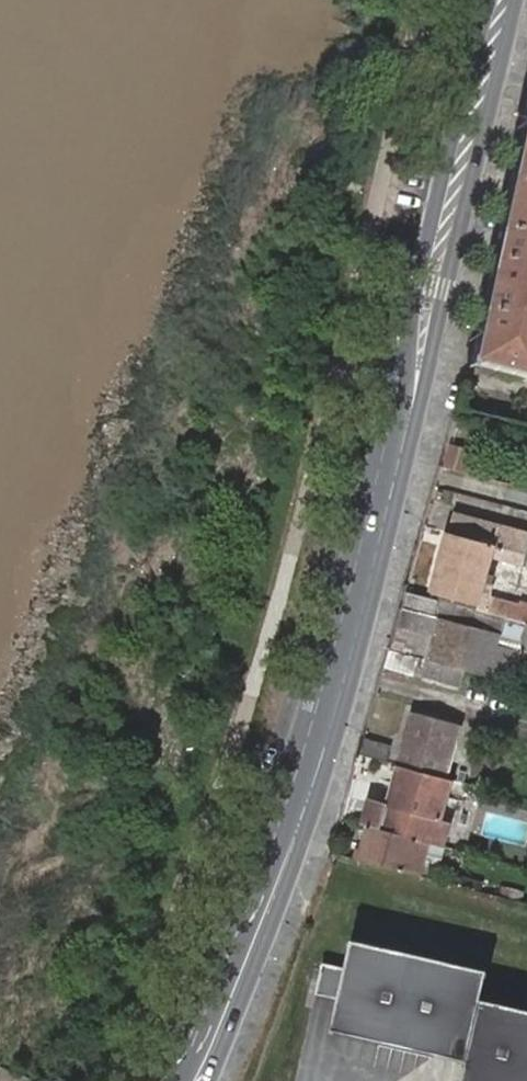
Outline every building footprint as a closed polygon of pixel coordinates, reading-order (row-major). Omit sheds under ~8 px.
[(526,95),(518,132),(520,132),(526,134),(526,95)] [(509,183),(526,187),(526,134),(520,132),(509,183)] [(498,234),(526,240),(526,187),(509,183),(503,209),(498,234)] [(492,261),(526,269),(526,240),(498,234),(492,261)] [(481,313),(526,323),(526,269),(492,261),(481,313)] [(474,341),(526,351),(526,323),(481,313),(474,341)] [(471,369),(526,382),(526,351),(474,341),(474,343),(468,368),(471,369)] [(446,467),(464,471),(469,450),(451,445),(446,467)] [(472,473),(477,452),(469,450),(464,471),(472,473)] [(433,591),(479,603),(483,586),(491,588),(495,576),(486,573),(491,557),(523,566),(526,553),(526,552),(526,532),(505,525),(454,512),(433,591)] [(520,650),(499,644),(502,634),(435,616),(439,600),(431,597),(407,591),(403,607),(392,649),(418,656),(426,658),(475,672),(511,682),(526,686),(526,670),(515,667),(520,650)] [(431,597),(439,600),(477,610),(479,603),(433,591),(431,597)] [(491,604),(526,614),(526,603),(518,601),(518,604),(493,598),(491,604)] [(526,623),(526,614),(491,604),(489,613),(526,623)] [(418,656),(392,649),(387,666),(413,673),(418,656)] [(397,764),(446,777),(460,724),(474,675),(475,672),(426,658),(397,764)] [(367,737),(362,754),(386,760),(391,745),(367,737)] [(428,841),(445,846),(450,822),(442,820),(453,779),(446,777),(397,764),(386,803),(369,798),(363,823),(367,824),(428,841)] [(358,858),(420,875),(428,841),(367,824),(358,858)] [(479,1001),(487,967),(353,936),(346,966),(324,961),(317,991),(340,996),(333,1030),(462,1059),(457,1080),(526,1080),(526,1012),(479,1001)]
